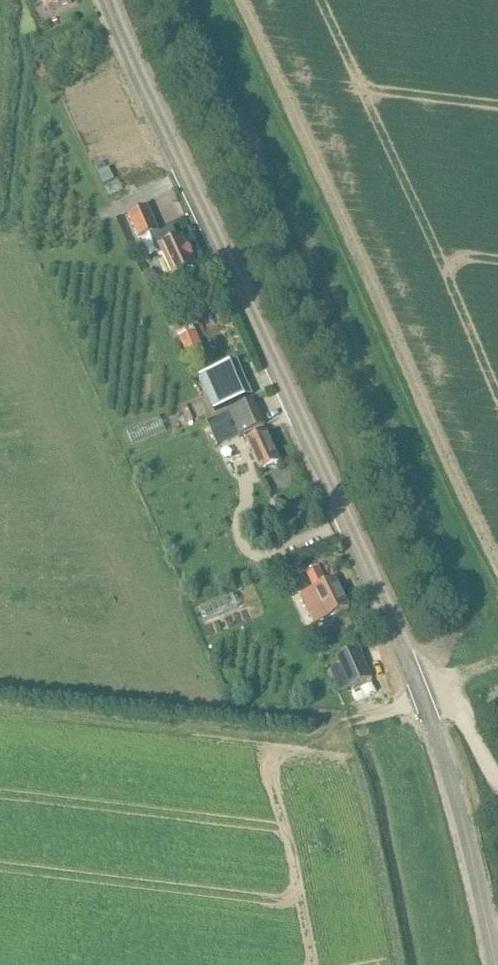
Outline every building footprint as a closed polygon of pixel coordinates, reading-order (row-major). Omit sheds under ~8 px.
[(49,11),(72,2),(71,0),(45,0),(49,11)] [(144,210),(130,216),(135,227),(140,238),(150,234),(151,237),(159,255),(162,253),(174,279),(188,273),(196,269),(182,238),(178,240),(173,227),(160,233),(159,230),(149,208),(144,210)] [(190,321),(172,329),(176,338),(179,336),(194,331),(190,321)] [(190,363),(207,357),(196,330),(194,331),(179,336),(190,363)] [(215,412),(252,395),(238,363),(200,380),(215,412)] [(255,401),(229,413),(229,414),(234,424),(239,435),(239,436),(244,434),(246,437),(246,439),(260,470),(280,461),(267,430),(264,425),(265,425),(265,424),(255,401)] [(314,588),(300,595),(315,624),(328,617),(350,607),(336,578),(327,582),(319,567),(307,573),(314,588)] [(339,693),(351,687),(372,677),(359,647),(338,658),(341,665),(329,670),(339,693)]
